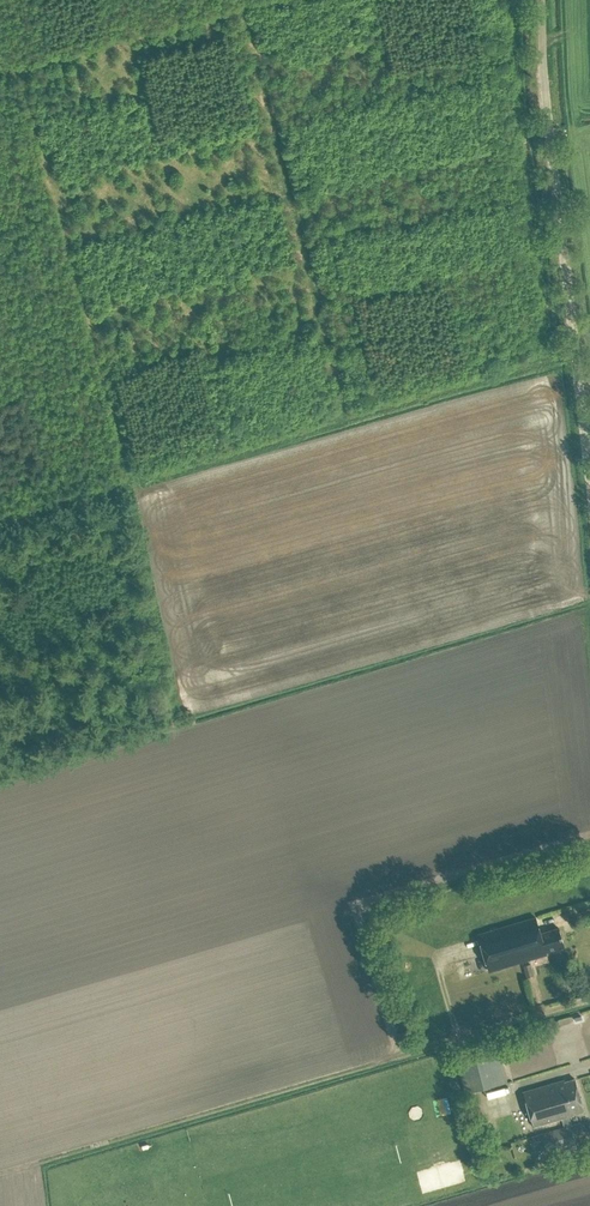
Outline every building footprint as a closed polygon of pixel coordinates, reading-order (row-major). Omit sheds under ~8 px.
[(478,935),(489,972),(547,954),(546,952),(565,946),(559,929),(541,934),(536,917),(478,935)] [(523,967),(526,978),(534,976),(531,964),(523,967)] [(455,1054),(464,1091),(508,1081),(498,1042),(455,1054)] [(535,1127),(561,1119),(563,1125),(531,1135),(534,1145),(543,1142),(546,1151),(576,1142),(573,1134),(583,1131),(580,1121),(571,1123),(569,1117),(577,1115),(576,1113),(587,1110),(577,1078),(566,1081),(566,1080),(525,1092),(535,1127)] [(561,1151),(566,1163),(578,1158),(573,1146),(561,1151)] [(551,1164),(548,1155),(542,1157),(540,1149),(533,1151),(538,1167),(551,1164)]
